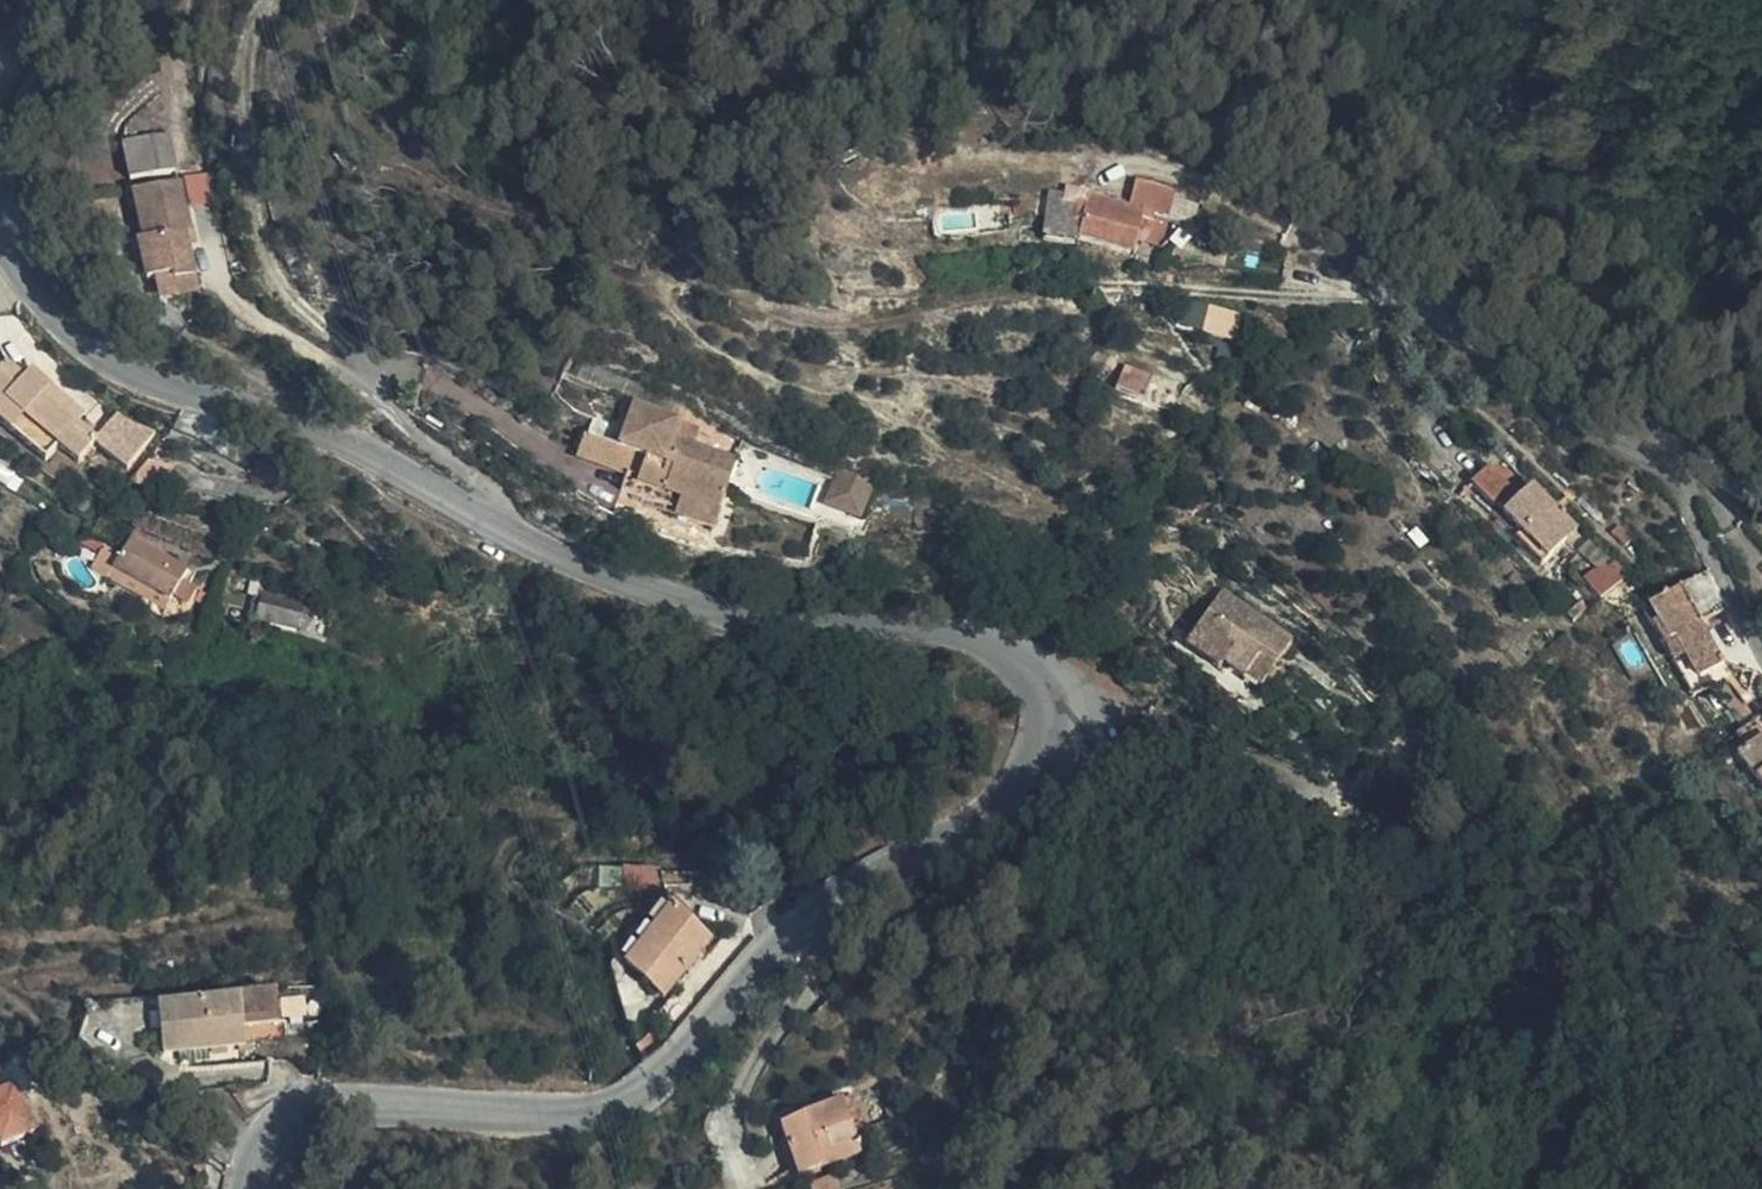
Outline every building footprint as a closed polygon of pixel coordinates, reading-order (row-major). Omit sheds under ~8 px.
[(177,165),(170,134),(122,144),(129,175),(177,165)] [(1074,178),(1071,186),(1070,192),(1086,196),(1080,218),(1087,219),(1085,230),(1133,243),(1138,228),(1170,236),(1177,210),(1171,209),(1179,179),(1146,170),(1139,198),(1098,188),(1099,184),(1074,178)] [(194,237),(182,178),(131,189),(142,241),(135,243),(143,283),(153,281),(196,272),(189,238),(194,237)] [(1071,186),(1060,184),(1051,226),(1084,234),(1085,230),(1087,219),(1080,218),(1086,196),(1070,192),(1071,186)] [(200,293),(196,272),(153,281),(158,302),(200,293)] [(1183,304),(1181,330),(1229,334),(1231,308),(1183,304)] [(1112,379),(1141,391),(1151,367),(1151,363),(1125,353),(1112,379)] [(90,432),(71,418),(80,406),(26,362),(19,370),(0,358),(0,419),(46,453),(58,439),(76,453),(90,432)] [(1151,367),(1141,391),(1161,400),(1171,374),(1151,367)] [(138,433),(155,420),(110,403),(90,432),(114,450),(138,433)] [(717,531),(718,527),(734,461),(669,442),(675,420),(631,409),(619,451),(640,458),(636,475),(623,471),(618,494),(674,510),(671,520),(717,531)] [(1495,443),(1485,453),(1465,473),(1470,479),(1511,520),(1506,527),(1503,529),(1532,554),(1571,515),(1495,443)] [(840,463),(824,504),(862,519),(879,478),(840,463)] [(1618,562),(1628,552),(1611,537),(1600,546),(1618,562)] [(1581,572),(1595,585),(1617,564),(1618,562),(1600,546),(1583,560),(1581,572)] [(1637,581),(1646,605),(1653,621),(1662,618),(1670,639),(1679,662),(1707,651),(1688,606),(1712,596),(1695,558),(1637,581)] [(92,563),(92,566),(158,591),(159,591),(161,573),(92,563)] [(158,591),(92,566),(89,594),(89,605),(156,613),(158,591)] [(1188,624),(1225,644),(1262,662),(1285,615),(1261,603),(1214,578),(1188,624)] [(250,582),(231,579),(219,591),(240,598),(248,601),(291,615),(294,597),(249,591),(250,582)] [(175,615),(176,598),(158,591),(156,613),(175,615)] [(89,605),(89,594),(73,594),(72,611),(88,613),(89,605)] [(288,632),(291,615),(248,601),(243,624),(288,632)] [(1653,621),(1646,605),(1638,608),(1652,645),(1670,639),(1662,618),(1653,621)] [(1217,659),(1225,644),(1188,624),(1180,639),(1217,659)] [(1736,727),(1720,740),(1732,755),(1747,742),(1736,727)] [(1755,734),(1747,742),(1732,755),(1761,793),(1761,743),(1755,734)] [(649,935),(683,922),(671,912),(649,935)] [(706,945),(683,922),(649,935),(622,964),(656,997),(706,945)] [(253,988),(135,999),(140,1046),(222,1038),(220,1023),(257,1019),(253,988)] [(835,1086),(825,1089),(837,1137),(850,1134),(835,1086)] [(837,1137),(825,1089),(757,1106),(774,1160),(839,1142),(837,1137)] [(7,1092),(0,1094),(0,1150),(24,1141),(7,1092)] [(843,1097),(851,1123),(869,1118),(862,1092),(843,1097)]
